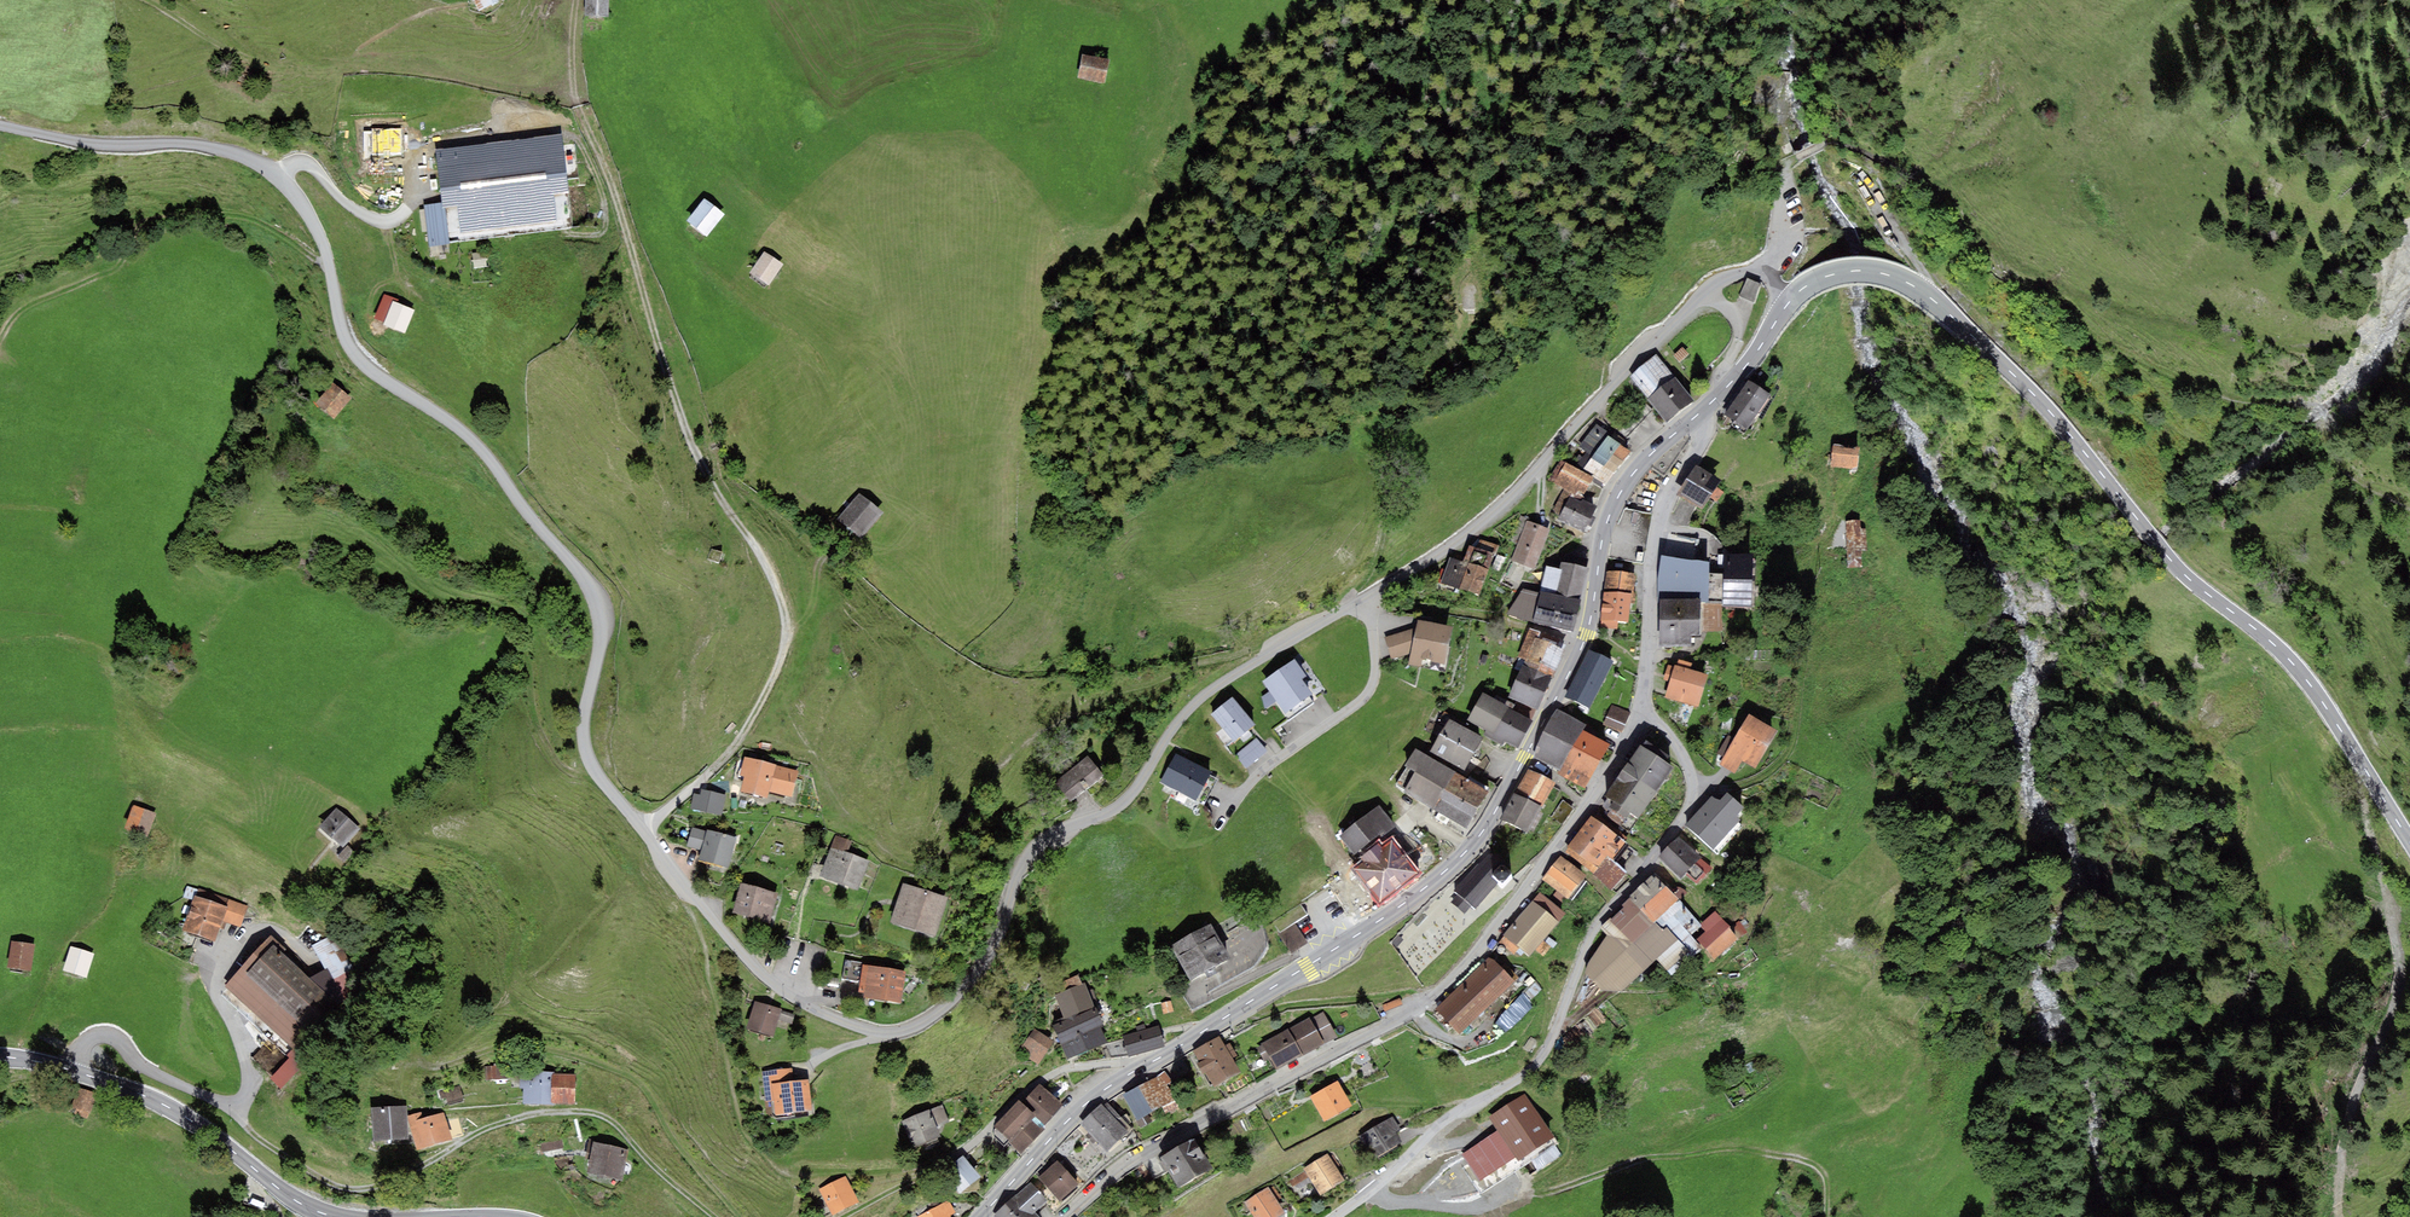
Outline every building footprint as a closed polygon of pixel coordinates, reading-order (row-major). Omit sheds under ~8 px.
[(470,14),(491,3),(490,0),(464,0),(470,14)] [(581,19),(604,21),(606,0),(582,0),(581,19)] [(1103,64),(1074,59),(1071,81),(1100,85),(1103,64)] [(563,134),(435,150),(442,203),(442,207),(445,207),(458,205),(461,232),(557,221),(554,194),(570,192),(563,134)] [(702,201),(682,227),(702,242),(722,217),(702,201)] [(450,244),(445,207),(442,207),(442,203),(424,205),(429,247),(450,244)] [(780,269),(761,256),(747,278),(766,290),(780,269)] [(1740,295),(1755,301),(1763,283),(1748,276),(1740,295)] [(393,301),(398,303),(399,300),(384,294),(374,318),(384,322),(393,301)] [(405,334),(415,310),(398,303),(393,301),(384,322),(383,325),(405,334)] [(1673,356),(1680,363),(1689,354),(1682,347),(1673,356)] [(1649,397),(1647,399),(1665,422),(1693,401),(1675,377),(1674,379),(1656,355),(1631,376),(1649,397)] [(1737,396),(1759,411),(1770,394),(1748,380),(1737,396)] [(332,383),(315,405),(334,420),(351,398),(332,383)] [(1724,415),(1747,429),(1759,411),(1737,396),(1724,415)] [(1579,448),(1586,453),(1614,473),(1630,450),(1608,435),(1609,433),(1597,424),(1579,448)] [(1860,447),(1833,445),(1831,469),(1858,471),(1860,447)] [(1614,473),(1586,453),(1577,466),(1606,484),(1614,473)] [(1593,477),(1562,461),(1549,480),(1565,488),(1572,492),(1582,497),(1593,477)] [(1717,487),(1721,481),(1695,464),(1676,494),(1702,510),(1710,497),(1717,487)] [(1717,487),(1710,497),(1717,502),(1724,491),(1717,487)] [(1597,507),(1583,500),(1584,498),(1582,497),(1572,492),(1565,488),(1553,510),(1560,517),(1558,521),(1584,533),(1588,525),(1591,527),(1596,518),(1592,516),(1597,507)] [(861,493),(837,519),(860,539),(883,513),(861,493)] [(1535,569),(1550,529),(1526,520),(1511,560),(1535,569)] [(1861,520),(1845,521),(1847,567),(1863,567),(1861,520)] [(1477,548),(1494,553),(1497,545),(1480,540),(1477,548)] [(1442,583),(1480,595),(1494,553),(1477,548),(1470,545),(1464,562),(1450,558),(1442,583)] [(1756,551),(1723,550),(1722,574),(1709,574),(1708,603),(1723,603),(1723,607),(1755,608),(1756,551)] [(1709,562),(1661,556),(1657,578),(1658,599),(1660,599),(1700,599),(1700,603),(1708,603),(1709,574),(1709,562)] [(1588,568),(1561,562),(1559,569),(1562,569),(1556,594),(1561,595),(1580,600),(1588,568)] [(1540,591),(1556,594),(1562,569),(1559,569),(1546,566),(1540,591)] [(1606,570),(1603,591),(1631,593),(1630,603),(1633,603),(1636,574),(1606,570)] [(1532,622),(1540,593),(1523,589),(1507,614),(1532,622)] [(1540,591),(1540,593),(1532,622),(1553,627),(1561,595),(1556,594),(1540,591)] [(1630,603),(1631,593),(1603,591),(1601,619),(1618,621),(1629,621),(1630,603)] [(1580,600),(1561,595),(1553,627),(1573,632),(1580,600)] [(1700,599),(1660,599),(1659,620),(1700,620),(1700,603),(1700,599)] [(1708,603),(1700,603),(1700,620),(1700,632),(1723,632),(1723,607),(1723,603),(1708,603)] [(1618,621),(1601,619),(1600,628),(1617,629),(1618,621)] [(1453,627),(1418,620),(1416,628),(1410,654),(1408,665),(1445,672),(1450,648),(1449,647),(1453,627)] [(1700,632),(1700,620),(1659,620),(1660,647),(1692,646),(1692,635),(1700,635),(1700,632)] [(1416,628),(1385,638),(1391,660),(1410,654),(1416,628)] [(1560,640),(1530,628),(1519,657),(1525,660),(1523,665),(1553,677),(1564,650),(1557,647),(1560,640)] [(1589,708),(1613,661),(1590,649),(1565,696),(1589,708)] [(1290,662),(1262,681),(1270,691),(1276,701),(1285,714),(1313,695),(1302,678),(1306,675),(1295,659),(1290,662)] [(1698,707),(1708,675),(1689,669),(1691,664),(1679,660),(1677,665),(1674,664),(1674,667),(1668,665),(1664,679),(1669,681),(1664,696),(1698,707)] [(1523,665),(1508,697),(1538,710),(1553,677),(1523,665)] [(1270,691),(1262,697),(1265,708),(1276,701),(1270,691)] [(1509,706),(1483,692),(1468,720),(1486,729),(1483,735),(1503,746),(1505,742),(1518,748),(1533,721),(1508,708),(1509,706)] [(1256,724),(1233,697),(1211,715),(1235,743),(1256,724)] [(1622,733),(1631,712),(1613,705),(1604,725),(1622,733)] [(1586,725),(1557,709),(1533,754),(1561,769),(1583,730),(1586,725)] [(1776,730),(1749,715),(1721,764),(1734,772),(1741,760),(1755,768),(1776,730)] [(1482,738),(1449,719),(1431,752),(1464,771),(1482,738)] [(1610,744),(1583,730),(1561,769),(1558,774),(1585,788),(1610,744)] [(1246,769),(1267,750),(1257,738),(1235,756),(1246,769)] [(1646,740),(1642,746),(1667,762),(1671,756),(1646,740)] [(1642,746),(1640,745),(1628,762),(1662,784),(1673,766),(1667,762),(1642,746)] [(1433,811),(1455,772),(1425,755),(1415,748),(1404,766),(1407,767),(1396,785),(1404,790),(1402,793),(1433,811)] [(1176,752),(1160,782),(1196,801),(1212,771),(1176,752)] [(1071,802),(1104,775),(1088,755),(1054,781),(1071,802)] [(776,766),(776,764),(744,756),(739,775),(745,776),(741,791),(767,798),(769,791),(776,766)] [(1650,802),(1662,784),(1628,762),(1617,780),(1650,802)] [(798,771),(776,766),(769,791),(791,797),(798,771)] [(1527,769),(1515,792),(1542,806),(1555,783),(1527,769)] [(1466,830),(1489,791),(1455,772),(1433,811),(1466,830)] [(1639,818),(1650,802),(1617,780),(1606,796),(1613,801),(1609,808),(1626,819),(1630,812),(1639,818)] [(690,810),(721,815),(725,794),(700,790),(700,795),(693,794),(690,810)] [(1528,833),(1542,806),(1515,792),(1500,818),(1528,833)] [(1714,850),(1741,820),(1737,817),(1744,808),(1727,792),(1719,801),(1712,795),(1685,825),(1714,850)] [(1563,825),(1574,809),(1562,801),(1551,817),(1563,825)] [(157,813),(134,804),(124,828),(147,837),(157,813)] [(1379,805),(1340,836),(1354,854),(1379,834),(1382,838),(1396,827),(1393,823),(1379,805)] [(337,807),(319,827),(343,849),(361,829),(337,807)] [(1627,843),(1591,816),(1577,833),(1607,856),(1614,861),(1627,843)] [(702,850),(706,831),(691,828),(686,847),(702,850)] [(728,869),(736,837),(707,830),(706,831),(702,850),(699,861),(728,869)] [(1594,873),(1607,856),(1577,833),(1567,847),(1569,849),(1566,853),(1594,873)] [(835,834),(830,847),(848,854),(852,840),(835,834)] [(1681,879),(1702,857),(1679,836),(1658,857),(1681,879)] [(1382,905),(1422,873),(1392,837),(1380,846),(1378,843),(1360,858),(1362,860),(1352,868),(1382,905)] [(348,845),(337,857),(345,863),(355,852),(348,845)] [(830,847),(819,876),(858,890),(869,861),(848,854),(830,847)] [(1477,863),(1454,889),(1458,894),(1451,902),(1465,914),(1471,907),(1475,909),(1498,880),(1502,884),(1512,873),(1500,864),(1501,862),(1501,858),(1501,855),(1499,853),(1494,852),(1489,854),(1478,864),(1477,863)] [(1542,879),(1568,899),(1587,875),(1561,855),(1542,879)] [(1614,861),(1607,856),(1594,873),(1612,890),(1627,871),(1614,861)] [(1628,897),(1629,898),(1653,922),(1678,899),(1654,873),(1628,897)] [(935,936),(948,897),(902,882),(890,921),(935,936)] [(770,924),(778,892),(741,883),(733,915),(770,924)] [(196,896),(194,896),(182,930),(215,942),(223,921),(228,907),(226,906),(229,899),(198,889),(196,896)] [(1532,900),(1559,923),(1566,914),(1539,892),(1532,900)] [(1653,922),(1629,898),(1621,905),(1623,907),(1599,928),(1607,936),(1588,963),(1586,974),(1600,991),(1623,991),(1657,959),(1678,939),(1667,927),(1662,931),(1653,922)] [(248,906),(229,899),(226,906),(228,907),(223,921),(241,928),(248,906)] [(1697,920),(1678,899),(1653,922),(1662,931),(1667,927),(1678,939),(1657,959),(1672,975),(1702,948),(1691,935),(1700,927),(1702,925),(1701,924),(1697,920)] [(1530,957),(1559,923),(1532,900),(1503,935),(1530,957)] [(1730,927),(1716,911),(1701,924),(1702,925),(1700,927),(1705,932),(1697,939),(1715,959),(1739,939),(1729,928),(1730,927)] [(1191,980),(1230,958),(1211,924),(1172,946),(1191,980)] [(1294,925),(1278,933),(1286,950),(1303,941),(1294,925)] [(286,948),(271,934),(224,986),(298,1052),(340,1005),(311,978),(282,953),(286,948)] [(337,934),(312,946),(326,970),(328,968),(343,1001),(362,988),(337,934)] [(35,944),(12,940),(8,967),(31,971),(35,944)] [(94,953),(70,946),(62,970),(86,977),(94,953)] [(1459,1035),(1515,981),(1490,956),(1434,1009),(1459,1035)] [(906,971),(862,965),(863,962),(846,960),(843,979),(860,982),(858,992),(864,993),(863,997),(901,1003),(906,971)] [(343,1001),(328,968),(326,970),(311,978),(340,1005),(343,1001)] [(1059,993),(1082,984),(1079,975),(1056,984),(1059,993)] [(1059,993),(1055,995),(1065,1020),(1073,1017),(1092,1009),(1095,1008),(1085,983),(1082,984),(1059,993)] [(781,1010),(782,1009),(755,1001),(746,1028),(773,1037),(778,1020),(781,1010)] [(1092,1009),(1073,1017),(1088,1051),(1107,1043),(1092,1009)] [(781,1010),(778,1020),(792,1024),(795,1015),(781,1010)] [(1310,1019),(1324,1044),(1337,1036),(1323,1012),(1310,1019)] [(1068,1059),(1088,1051),(1073,1017),(1065,1020),(1053,1025),(1068,1059)] [(1287,1028),(1261,1044),(1262,1045),(1270,1058),(1276,1070),(1303,1055),(1303,1056),(1324,1044),(1310,1019),(1309,1018),(1288,1030),(1287,1028)] [(1129,1057),(1165,1047),(1158,1025),(1122,1036),(1129,1057)] [(1054,1041),(1034,1028),(1019,1052),(1039,1064),(1054,1041)] [(1225,1045),(1219,1036),(1193,1051),(1200,1062),(1196,1064),(1203,1075),(1206,1073),(1215,1087),(1241,1072),(1232,1058),(1225,1045)] [(1225,1045),(1232,1058),(1237,1055),(1230,1043),(1225,1045)] [(1265,1061),(1270,1058),(1262,1045),(1257,1048),(1265,1061)] [(288,1058),(269,1078),(281,1089),(305,1062),(291,1049),(286,1055),(288,1058)] [(509,1063),(494,1064),(494,1066),(485,1066),(485,1080),(510,1079),(509,1063)] [(762,1072),(766,1101),(774,1100),(775,1115),(812,1110),(808,1079),(794,1080),(792,1068),(762,1072)] [(554,1074),(554,1072),(520,1071),(520,1088),(524,1088),(523,1105),(554,1106),(554,1103),(551,1103),(552,1074),(554,1074)] [(1148,1114),(1175,1100),(1167,1085),(1172,1082),(1166,1072),(1161,1075),(1123,1095),(1137,1120),(1148,1114)] [(554,1074),(552,1074),(551,1103),(554,1103),(575,1104),(576,1075),(554,1074)] [(1338,1081),(1310,1096),(1324,1121),(1352,1106),(1338,1081)] [(1063,1105),(1040,1083),(1021,1103),(1036,1116),(1045,1125),(1063,1105)] [(460,1085),(438,1091),(440,1099),(446,1097),(448,1105),(464,1101),(460,1085)] [(82,1086),(71,1109),(88,1118),(99,1094),(82,1086)] [(1555,1137),(1524,1093),(1489,1118),(1498,1130),(1461,1156),(1480,1182),(1516,1157),(1520,1162),(1555,1137)] [(1019,1100),(993,1127),(1022,1153),(1043,1131),(1032,1120),(1036,1116),(1021,1103),(1019,1100)] [(1100,1103),(1079,1123),(1107,1151),(1131,1127),(1107,1102),(1103,1106),(1100,1103)] [(942,1105),(902,1122),(913,1148),(942,1136),(937,1126),(949,1121),(942,1105)] [(409,1139),(406,1106),(371,1108),(373,1142),(409,1139)] [(417,1150),(452,1139),(444,1112),(423,1118),(421,1112),(407,1116),(417,1150)] [(1148,1114),(1137,1120),(1141,1127),(1152,1121),(1148,1114)] [(1393,1117),(1359,1136),(1372,1160),(1402,1143),(1396,1132),(1400,1129),(1393,1117)] [(1178,1188),(1213,1168),(1195,1137),(1161,1156),(1163,1161),(1169,1171),(1178,1188)] [(540,1143),(541,1151),(563,1147),(562,1138),(540,1143)] [(593,1142),(587,1172),(622,1180),(629,1150),(593,1142)] [(1345,1180),(1327,1153),(1303,1170),(1320,1197),(1345,1180)] [(960,1194),(980,1177),(963,1156),(942,1173),(960,1194)] [(1060,1202),(1079,1184),(1058,1160),(1038,1178),(1060,1202)] [(1164,1173),(1169,1171),(1163,1161),(1158,1163),(1164,1173)] [(845,1176),(818,1189),(832,1215),(858,1201),(845,1176)] [(993,1215),(994,1216),(1040,1216),(1036,1212),(1048,1202),(1031,1183),(993,1215)] [(1273,1185),(1269,1188),(1277,1200),(1281,1197),(1273,1185)] [(1268,1187),(1244,1202),(1254,1216),(1279,1216),(1285,1213),(1277,1200),(1269,1188),(1268,1187)] [(950,1216),(955,1213),(948,1200),(917,1216),(951,1216),(950,1216)]
